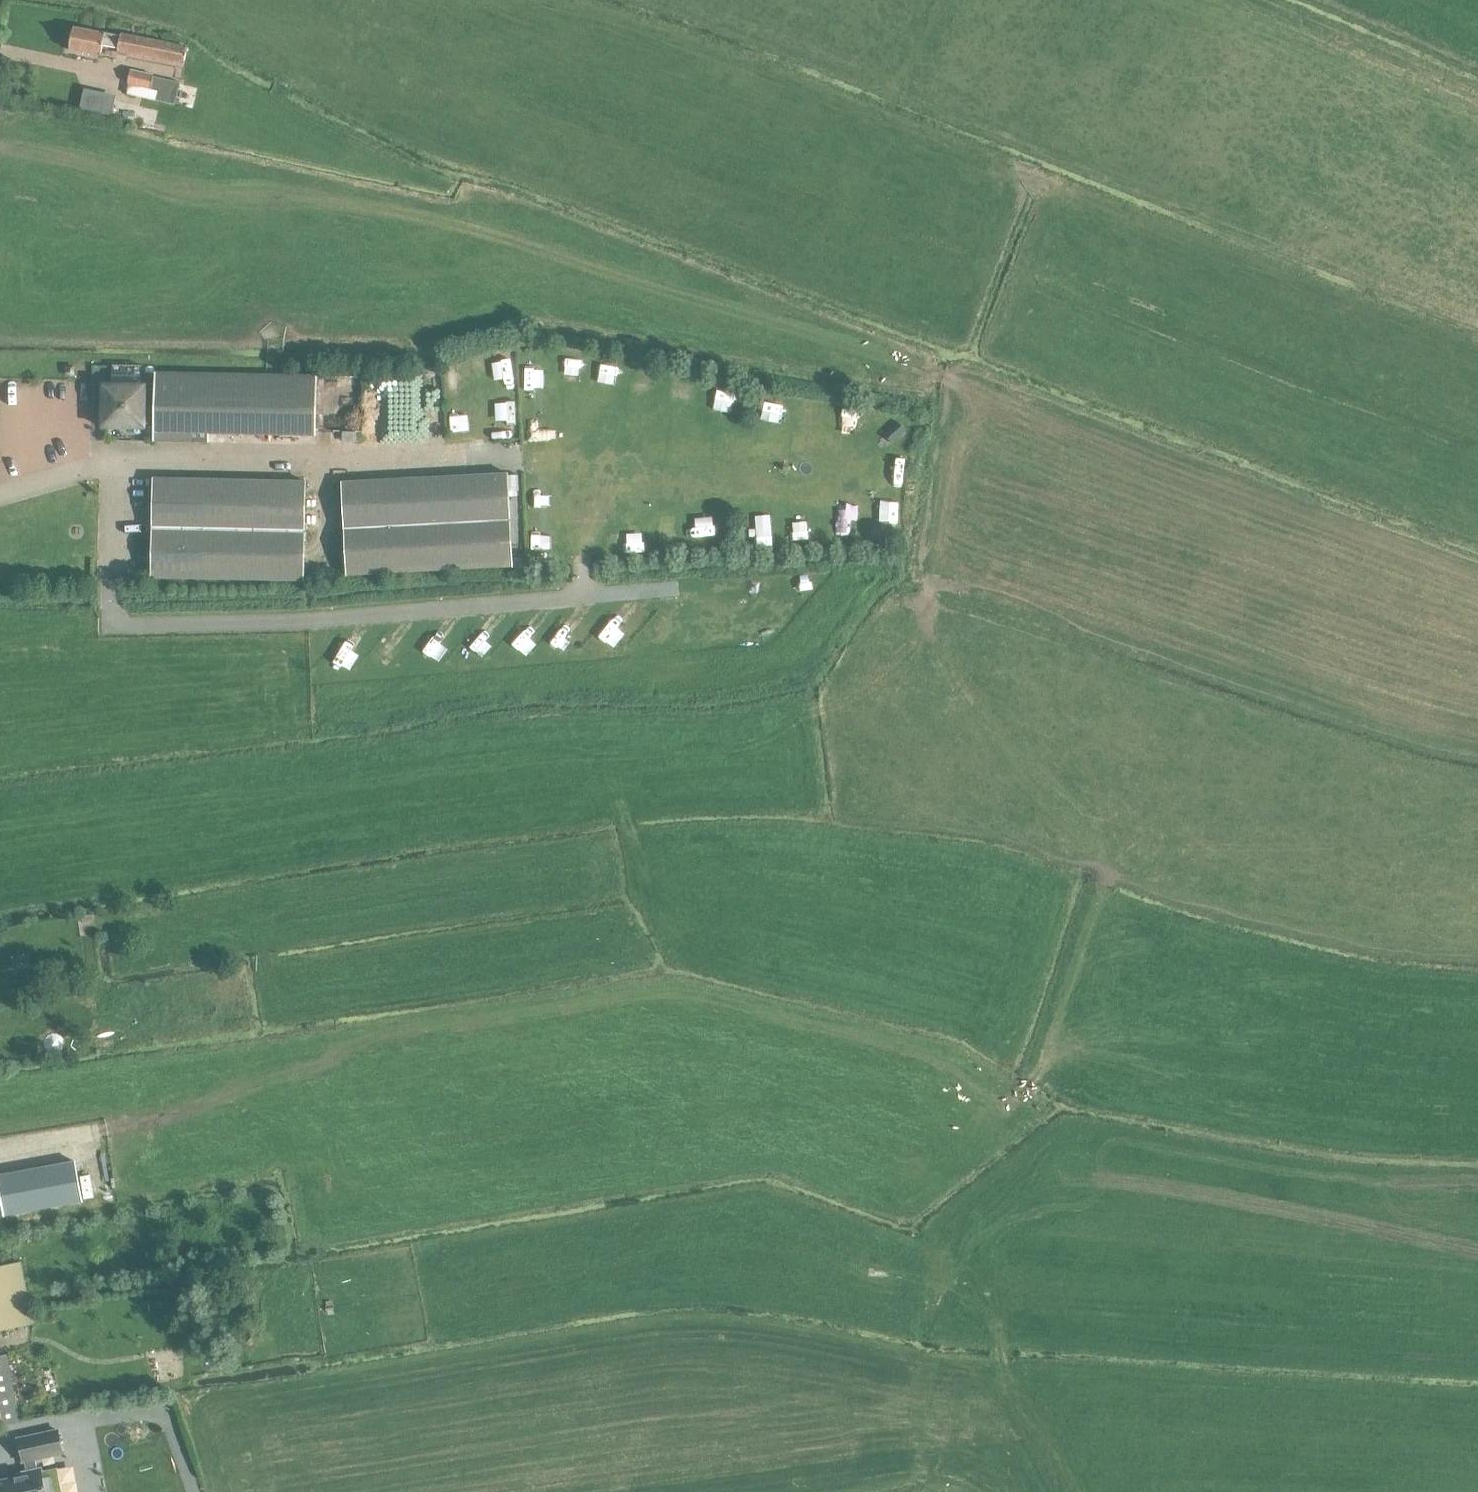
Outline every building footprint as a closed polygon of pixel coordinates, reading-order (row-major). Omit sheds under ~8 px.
[(74,28),(70,50),(102,56),(104,45),(119,49),(118,51),(185,64),(188,47),(122,34),(121,35),(105,32),(105,34),(74,28)] [(182,82),(131,70),(128,83),(126,92),(177,104),(182,82)] [(321,376),(161,374),(161,392),(160,427),(160,436),(320,439),(321,376)] [(160,427),(161,392),(152,392),(152,385),(106,385),(106,431),(152,431),(152,427),(160,427)] [(905,431),(898,424),(886,436),(892,443),(905,431)] [(516,476),(348,483),(352,576),(520,569),(516,476)] [(158,480),(156,581),(310,584),(313,483),(158,480)] [(61,956),(48,956),(48,971),(62,971),(61,956)] [(0,1177),(0,1190),(5,1217),(83,1203),(76,1164),(0,1177)] [(36,1323),(22,1261),(0,1266),(0,1331),(36,1323)] [(7,1357),(0,1358),(0,1427),(21,1423),(7,1357)] [(19,1438),(24,1462),(25,1462),(27,1471),(19,1473),(20,1477),(0,1481),(0,1491),(46,1491),(42,1472),(40,1472),(40,1469),(38,1469),(36,1459),(63,1453),(58,1430),(19,1438)]
